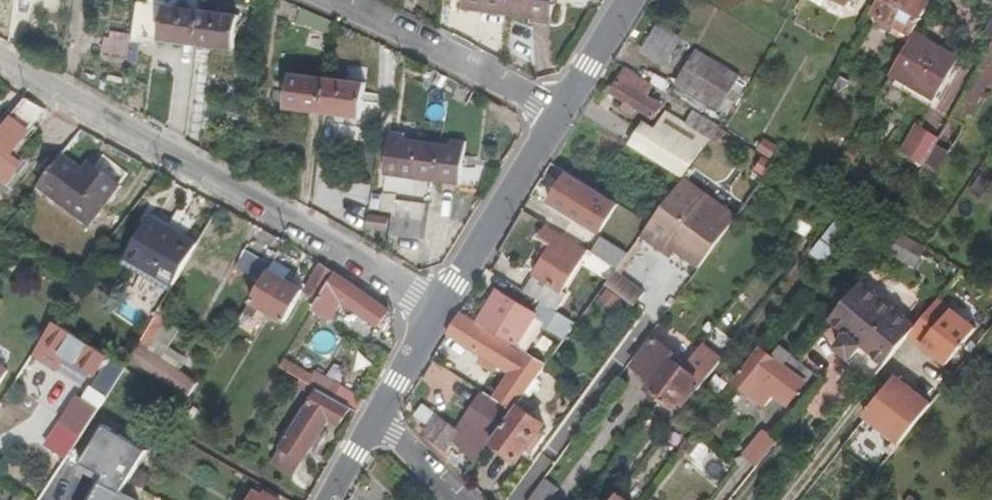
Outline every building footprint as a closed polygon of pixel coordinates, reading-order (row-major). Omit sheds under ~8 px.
[(509,0),(463,0),(462,9),(507,15),(509,0)] [(554,0),(509,0),(507,15),(551,21),(554,0)] [(837,0),(814,0),(842,17),(848,7),(837,0)] [(931,4),(925,0),(883,0),(875,13),(898,26),(893,35),(910,45),(916,35),(913,34),(931,4)] [(199,46),(204,11),(137,3),(133,33),(133,37),(199,46)] [(234,51),(239,16),(204,11),(199,46),(234,51)] [(991,50),(991,49),(991,21),(989,19),(976,41),(991,50)] [(681,36),(658,22),(640,49),(663,64),(681,36)] [(109,37),(132,40),(133,37),(133,33),(110,30),(109,37)] [(938,102),(962,62),(916,35),(910,45),(893,75),(899,79),(895,85),(908,93),(914,86),(938,102)] [(101,51),(130,55),(132,40),(109,37),(103,36),(101,51)] [(714,108),(736,73),(693,45),(671,79),(714,108)] [(991,84),(991,51),(948,122),(961,130),(963,131),(991,84)] [(662,106),(637,91),(644,78),(626,67),(610,92),(625,101),(635,108),(654,119),(662,106)] [(325,115),(330,80),(292,75),(288,109),(325,115)] [(361,120),(366,85),(330,80),(325,115),(361,120)] [(674,86),(669,94),(694,109),(700,113),(705,104),(674,86)] [(938,102),(914,86),(908,93),(934,109),(938,102)] [(45,110),(22,98),(0,127),(0,170),(45,110)] [(635,108),(625,101),(622,107),(632,113),(635,108)] [(685,176),(723,127),(719,124),(700,113),(694,109),(687,121),(667,110),(654,129),(644,123),(630,146),(683,179),(685,176)] [(915,133),(934,145),(944,128),(925,116),(915,133)] [(934,145),(930,151),(943,159),(961,130),(948,122),(944,128),(934,145)] [(930,151),(934,145),(915,133),(913,132),(897,159),(917,172),(930,151)] [(462,188),(467,146),(451,144),(451,148),(406,142),(407,136),(392,135),(387,177),(462,188)] [(764,139),(756,151),(771,161),(779,149),(764,139)] [(854,146),(847,158),(855,162),(862,150),(854,146)] [(943,159),(930,151),(917,172),(930,180),(943,159)] [(84,227),(116,188),(93,168),(85,177),(80,172),(59,155),(34,186),(84,227)] [(85,177),(93,168),(87,163),(80,172),(85,177)] [(602,232),(619,207),(571,176),(554,201),(602,232)] [(700,266),(738,215),(685,176),(683,179),(652,221),(643,233),(665,249),(670,243),(700,266)] [(3,219),(21,194),(0,178),(0,217),(3,219)] [(422,237),(425,207),(395,204),(396,196),(384,195),(382,212),(393,213),(390,233),(422,237)] [(174,283),(198,242),(151,214),(126,254),(174,283)] [(384,233),(386,219),(369,217),(367,231),(384,233)] [(872,244),(881,227),(862,218),(853,234),(872,244)] [(841,232),(830,224),(808,253),(819,261),(841,232)] [(552,308),(590,250),(549,225),(541,237),(554,245),(526,292),(552,308)] [(886,251),(899,234),(886,227),(881,227),(872,244),(886,251)] [(256,289),(261,281),(273,260),(284,241),(277,237),(254,276),(253,277),(233,266),(228,273),(256,289)] [(917,266),(926,246),(903,237),(892,254),(917,266)] [(618,267),(627,255),(603,240),(594,253),(618,267)] [(539,243),(525,266),(534,271),(547,248),(539,243)] [(170,290),(174,283),(126,254),(122,260),(170,290)] [(284,321),(302,290),(284,279),(289,270),(273,260),(261,281),(256,289),(243,312),(250,316),(257,305),(284,321)] [(317,301),(333,272),(320,264),(308,286),(306,295),(317,301)] [(615,271),(605,285),(634,306),(644,293),(615,271)] [(387,311),(333,274),(333,272),(317,301),(312,309),(330,319),(340,302),(378,327),(387,312),(387,311)] [(912,330),(914,327),(859,284),(829,320),(832,322),(846,333),(834,348),(851,360),(861,347),(884,365),(912,330)] [(517,348),(539,315),(499,289),(497,292),(492,289),(487,298),(491,302),(478,322),(517,348)] [(598,302),(614,311),(621,298),(605,289),(598,302)] [(929,347),(948,361),(975,326),(938,298),(914,327),(912,330),(931,345),(929,347)] [(114,312),(131,325),(140,311),(123,299),(114,312)] [(565,339),(576,323),(554,309),(543,324),(565,339)] [(516,405),(545,366),(517,348),(478,322),(461,311),(449,333),(509,374),(493,398),(483,392),(462,421),(470,426),(444,463),(460,479),(490,441),(516,405)] [(162,326),(147,351),(179,370),(186,357),(168,346),(179,328),(156,314),(152,320),(162,326)] [(179,370),(147,351),(162,326),(152,320),(128,359),(193,399),(201,384),(179,370)] [(110,359),(53,321),(33,353),(43,359),(52,346),(98,377),(82,401),(75,397),(60,420),(81,434),(104,398),(123,368),(110,359)] [(834,348),(846,333),(832,322),(817,341),(830,352),(834,348)] [(661,396),(684,365),(653,342),(635,364),(653,377),(647,385),(661,396)] [(685,402),(719,359),(700,345),(684,365),(661,396),(675,405),(680,399),(685,402)] [(806,382),(783,365),(791,355),(779,345),(771,355),(762,348),(734,381),(765,406),(775,394),(789,405),(806,382)] [(814,373),(797,360),(791,355),(783,365),(806,382),(814,373)] [(324,380),(285,357),(279,367),(299,378),(317,388),(349,407),(357,411),(364,399),(325,378),(324,380)] [(896,375),(865,414),(900,442),(931,403),(896,375)] [(317,388),(299,378),(295,385),(313,396),(317,388)] [(304,457),(328,418),(339,424),(349,407),(317,388),(313,396),(284,446),(304,457)] [(533,452),(546,434),(540,430),(544,424),(516,405),(490,441),(517,460),(527,447),(533,452)] [(717,429),(727,416),(715,408),(706,420),(717,429)] [(456,437),(436,422),(438,418),(426,410),(413,427),(446,450),(456,437)] [(758,465),(778,441),(763,430),(743,453),(758,465)] [(675,448),(683,439),(673,431),(666,441),(675,448)] [(284,446),(273,464),(294,475),(304,457),(284,446)] [(141,470),(133,481),(145,489),(152,477),(141,470)] [(557,489),(543,477),(526,499),(549,499),(557,489)] [(283,496),(259,482),(249,499),(281,499),(283,496)] [(635,499),(637,499),(643,492),(638,487),(631,496),(635,499)] [(617,490),(610,499),(630,499),(617,490)]
